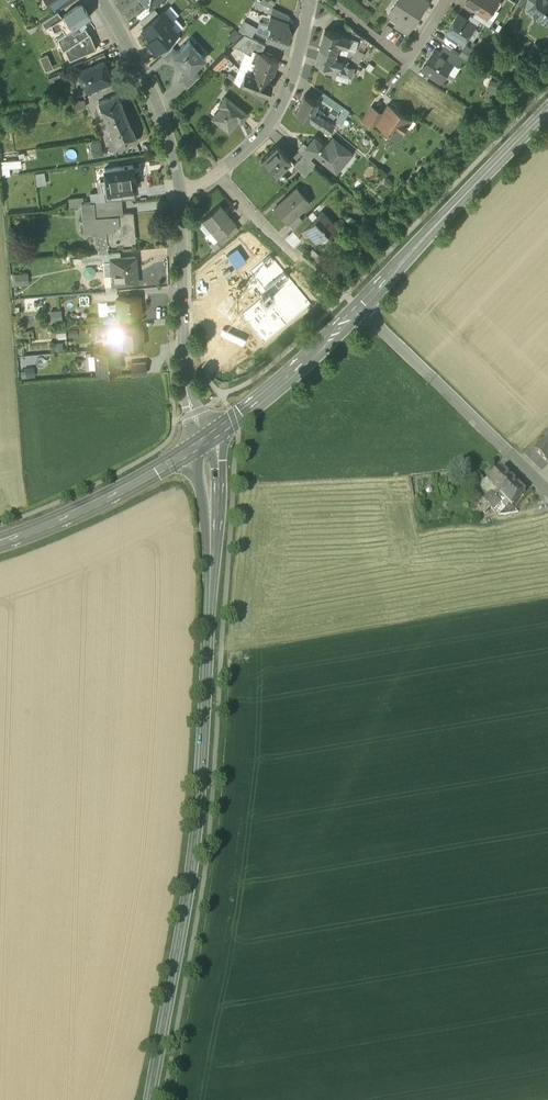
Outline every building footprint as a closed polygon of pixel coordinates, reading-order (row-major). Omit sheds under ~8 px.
[(395,5),(396,10),(394,13),(395,17),(411,27),(428,0),(398,0),(395,5)] [(465,2),(476,10),(487,17),(488,16),(494,7),(495,7),(498,7),(501,3),(500,0),(467,0),(465,2)] [(532,7),(536,10),(534,13),(547,21),(547,0),(536,0),(532,7)] [(64,15),(57,20),(61,27),(62,28),(65,33),(77,25),(90,17),(81,4),(64,15)] [(289,16),(273,8),(270,16),(284,21),(286,25),(289,16)] [(61,9),(47,18),(56,32),(62,28),(61,27),(57,20),(64,15),(61,9)] [(140,22),(145,27),(158,15),(154,10),(140,22)] [(145,27),(142,29),(150,38),(168,23),(172,20),(164,10),(158,15),(145,27)] [(487,17),(476,10),(473,16),(479,19),(489,26),(493,20),(488,16),(487,17)] [(467,20),(458,14),(447,31),(464,42),(468,36),(474,27),(475,25),(467,20)] [(479,19),(473,16),(471,15),(467,20),(475,25),(479,19)] [(284,21),(270,16),(268,23),(271,24),(267,35),(266,38),(283,45),(289,30),(284,29),(286,25),(284,21)] [(260,20),(256,31),(267,35),(271,24),(260,20)] [(255,28),(244,22),(239,30),(245,34),(250,36),(255,28)] [(353,28),(346,22),(341,34),(351,36),(353,28)] [(147,41),(155,50),(157,49),(172,37),(177,32),(168,23),(150,38),(147,41)] [(65,50),(70,60),(96,49),(90,33),(88,34),(84,28),(81,30),(77,25),(65,33),(58,38),(63,51),(65,50)] [(474,27),(468,36),(473,40),(479,30),(474,27)] [(364,37),(353,28),(351,36),(351,37),(349,46),(348,46),(346,54),(348,55),(352,58),(364,37)] [(235,29),(227,36),(232,42),(240,35),(235,29)] [(341,34),(325,29),(320,47),(337,51),(346,54),(348,46),(349,46),(351,37),(351,36),(341,34)] [(245,34),(234,44),(254,55),(255,51),(260,42),(250,36),(245,34)] [(157,49),(162,55),(177,41),(172,37),(157,49)] [(176,51),(172,55),(173,56),(170,58),(185,73),(187,71),(190,74),(194,70),(206,58),(188,40),(176,51)] [(476,50),(466,43),(459,54),(463,56),(470,60),(476,50)] [(459,54),(445,44),(440,52),(453,61),(458,65),(463,56),(459,54)] [(171,48),(162,55),(167,60),(170,58),(173,56),(172,55),(176,51),(172,46),(171,48)] [(337,51),(320,47),(316,61),(333,66),(334,65),(339,66),(342,67),(344,60),(344,59),(336,57),(337,51)] [(440,52),(435,48),(422,69),(440,81),(443,77),(447,76),(449,72),(448,68),(453,61),(440,52)] [(278,59),(255,51),(254,55),(252,60),(256,61),(251,73),(270,80),(278,59)] [(346,54),(337,51),(336,57),(344,59),(344,60),(346,61),(348,61),(348,60),(347,59),(348,55),(346,54)] [(104,53),(88,60),(91,66),(103,61),(107,60),(104,53)] [(224,53),(212,65),(219,70),(230,60),(224,53)] [(91,66),(77,72),(85,91),(111,80),(103,61),(91,66)] [(354,66),(345,64),(344,68),(342,67),(339,66),(337,73),(351,77),(354,66)] [(185,73),(178,80),(186,89),(200,76),(194,70),(190,74),(187,71),(185,73)] [(251,73),(244,71),(240,83),(253,88),(257,90),(266,94),(267,94),(272,81),(251,73)] [(266,94),(257,90),(253,88),(251,94),(263,103),(266,94)] [(342,106),(323,93),(319,98),(338,111),(342,106)] [(117,94),(98,102),(119,149),(137,141),(117,94)] [(325,114),(315,108),(317,102),(304,95),(295,112),(309,119),(317,125),(323,117),(325,114)] [(246,114),(225,96),(219,103),(219,104),(221,106),(212,117),(228,130),(238,119),(240,121),(246,114)] [(217,101),(207,113),(212,117),(221,106),(219,104),(219,103),(217,101)] [(389,105),(377,124),(399,138),(407,126),(402,123),(406,116),(389,105)] [(380,112),(370,106),(361,120),(370,126),(380,112)] [(345,108),(336,121),(341,124),(349,111),(345,108)] [(22,109),(8,110),(8,118),(23,117),(22,109)] [(334,125),(323,117),(317,125),(328,133),(334,125)] [(325,147),(314,138),(307,146),(306,147),(314,153),(336,171),(351,153),(333,137),(325,147)] [(307,146),(303,142),(298,149),(304,154),(309,159),(314,153),(306,147),(307,146)] [(276,145),(261,160),(275,175),(275,174),(280,170),(290,160),(276,145)] [(294,164),(293,164),(297,168),(304,176),(316,164),(309,159),(304,154),(294,164)] [(11,166),(22,165),(21,156),(0,159),(2,174),(12,173),(11,166)] [(290,160),(280,170),(287,178),(297,168),(293,164),(294,164),(290,160)] [(107,192),(133,189),(135,189),(133,166),(104,169),(107,192)] [(287,178),(280,170),(275,174),(283,182),(287,178)] [(310,202),(296,188),(274,208),(287,223),(297,214),(310,202)] [(104,193),(105,200),(108,200),(121,199),(130,198),(132,199),(135,199),(133,189),(107,192),(104,193)] [(121,199),(108,200),(109,215),(121,214),(121,213),(123,213),(121,199)] [(105,200),(94,201),(95,217),(109,215),(108,200),(105,200)] [(109,215),(95,217),(94,201),(81,202),(82,218),(90,218),(91,232),(96,231),(97,247),(107,246),(107,242),(134,240),(131,213),(123,214),(123,213),(121,213),(121,214),(109,215)] [(235,223),(219,205),(202,219),(217,237),(218,237),(226,231),(235,223)] [(311,219),(321,209),(318,205),(307,215),(311,219)] [(337,227),(322,211),(303,229),(315,242),(326,232),(329,234),(337,227)] [(297,214),(287,223),(293,229),(302,220),(297,214)] [(293,229),(292,230),(297,235),(303,229),(312,220),(307,215),(302,220),(293,229)] [(226,231),(218,237),(217,237),(214,239),(219,245),(230,236),(226,231)] [(309,246),(301,237),(293,245),(302,254),(309,246)] [(104,253),(85,254),(85,262),(105,260),(104,253)] [(135,257),(110,259),(112,284),(115,284),(116,284),(135,283),(134,267),(136,267),(135,257)] [(15,284),(29,283),(28,271),(15,272),(15,284)] [(106,292),(92,293),(93,300),(117,298),(117,297),(116,291),(106,292)] [(117,297),(117,298),(118,316),(140,314),(139,295),(117,297)] [(62,309),(50,309),(50,317),(62,317),(62,309)] [(117,323),(98,324),(98,332),(118,330),(117,323)] [(141,327),(121,329),(121,337),(122,348),(129,347),(129,348),(133,347),(143,346),(141,327)] [(121,337),(112,337),(113,349),(117,348),(122,348),(121,337)] [(113,349),(95,350),(97,372),(119,370),(117,348),(113,349)] [(144,361),(131,362),(132,375),(145,374),(144,361)] [(535,451),(547,464),(547,439),(535,451)] [(489,482),(489,483),(500,494),(514,481),(502,469),(489,482)] [(465,479),(475,490),(487,480),(479,471),(465,479)] [(487,480),(475,490),(478,493),(489,505),(500,494),(489,483),(489,482),(487,480)] [(525,492),(514,481),(500,494),(505,499),(511,505),(512,506),(525,492)] [(489,505),(478,493),(471,495),(472,497),(471,498),(485,514),(488,511),(491,508),(489,505)] [(500,494),(489,505),(491,508),(493,510),(505,499),(500,494)] [(493,517),(511,505),(505,499),(493,510),(491,508),(488,511),(493,517)]
